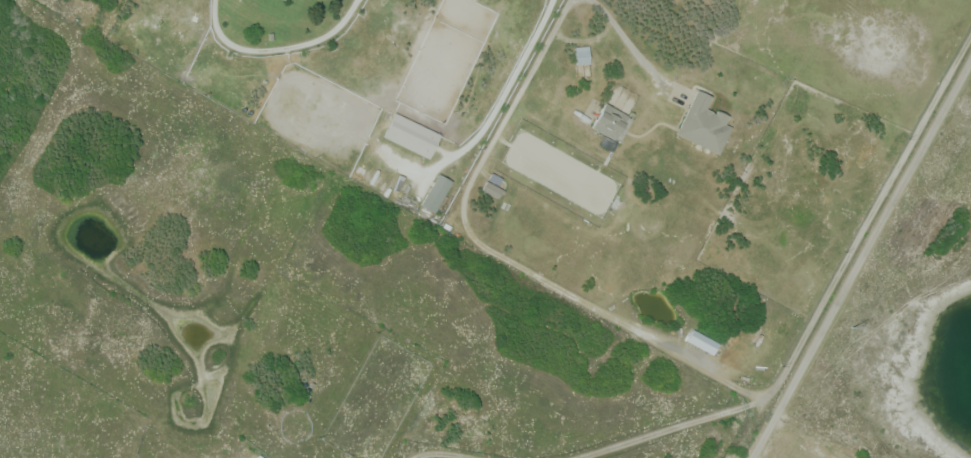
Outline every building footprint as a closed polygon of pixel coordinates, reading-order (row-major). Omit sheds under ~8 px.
[(591,63),(577,65),(575,47),(589,46),(591,63)] [(697,89),(715,97),(710,106),(728,114),(723,123),(732,128),(719,155),(676,134),(697,89)] [(633,118),(619,142),(592,127),(605,103),(633,118)] [(382,136),(394,111),(441,134),(429,159),(382,136)] [(439,174),(452,181),(434,213),(421,205),(439,174)] [(482,190),(488,180),(506,190),(500,200),(482,190)] [(686,340),(712,354),(718,343),(692,329),(686,340)]
